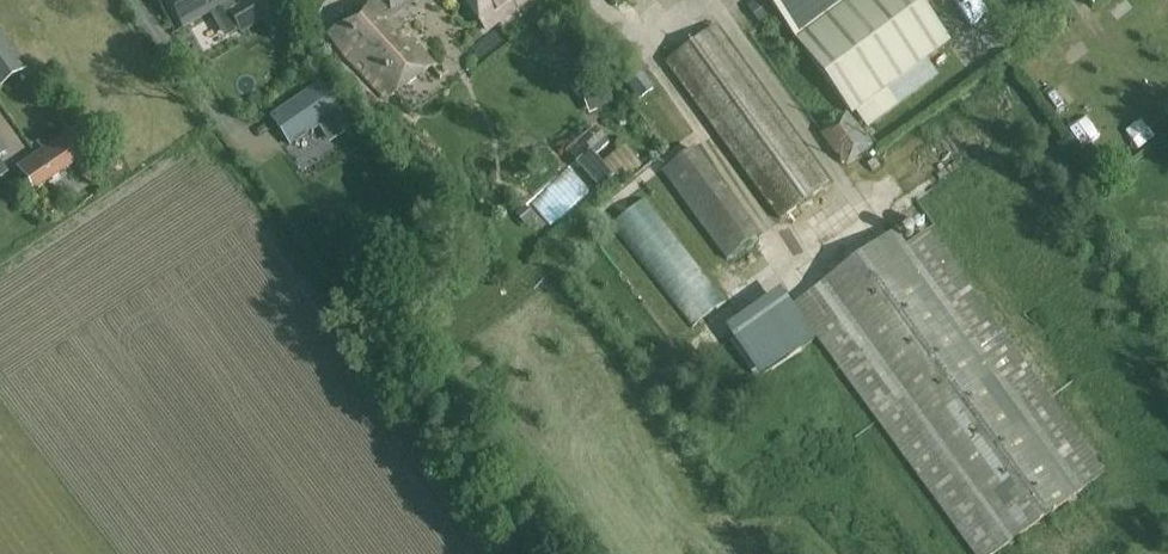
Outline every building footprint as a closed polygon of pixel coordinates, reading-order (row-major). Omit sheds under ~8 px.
[(230,1),(229,0),(167,0),(183,28),(230,1)] [(228,12),(242,35),(262,23),(271,40),(288,30),(271,0),(249,0),(228,12)] [(380,0),(377,0),(330,34),(343,52),(350,61),(387,99),(432,66),(380,0)] [(394,17),(414,4),(411,0),(382,0),(394,17)] [(535,0),(464,0),(487,33),(535,0)] [(761,0),(753,0),(746,5),(761,24),(772,15),(761,0)] [(868,129),(939,76),(927,60),(950,43),(918,0),(765,0),(852,116),(855,113),(868,129)] [(830,183),(715,26),(665,63),(780,220),(830,183)] [(320,86),(270,115),(287,144),(319,125),(329,142),(346,132),(320,86)] [(845,113),(819,135),(847,168),(873,146),(845,113)] [(87,156),(72,133),(18,168),(33,191),(87,156)] [(608,143),(598,133),(584,145),(593,156),(608,143)] [(760,235),(694,147),(660,172),(726,259),(760,235)] [(649,201),(616,226),(695,328),(727,303),(649,201)] [(531,218),(522,207),(514,214),(522,225),(531,218)] [(973,553),(996,553),(1106,474),(927,230),(906,245),(895,230),(791,305),(973,553)]
